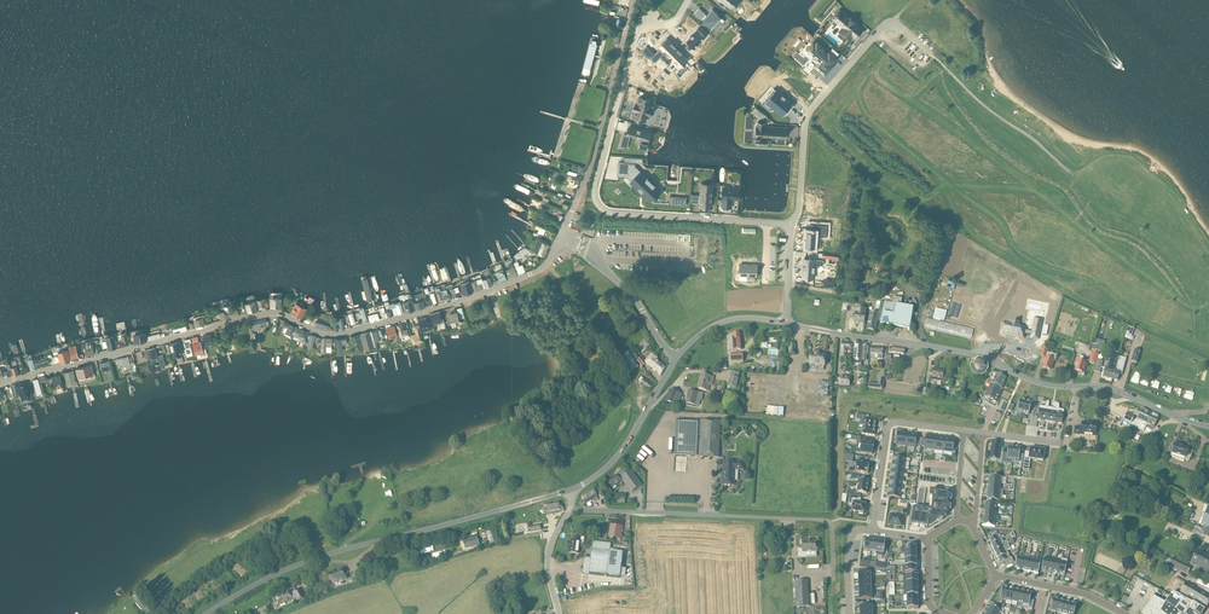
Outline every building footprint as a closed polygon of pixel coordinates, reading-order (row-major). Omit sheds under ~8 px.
[(840,8),(831,18),(842,27),(838,31),(840,33),(837,36),(845,42),(847,40),(849,41),(852,37),(856,40),(865,29),(855,21),(856,20),(850,15),(850,16),(840,8)] [(712,9),(703,19),(709,24),(708,25),(715,31),(722,23),(718,20),(716,18),(719,15),(712,9)] [(696,15),(701,19),(706,14),(701,10),(696,15)] [(689,43),(685,47),(690,51),(694,47),(695,48),(705,36),(697,29),(687,41),(689,43)] [(592,38),(581,77),(583,78),(585,79),(588,79),(599,40),(597,38),(594,37),(592,38)] [(666,39),(658,48),(660,50),(658,52),(665,58),(667,56),(678,65),(686,56),(666,39)] [(810,48),(809,49),(810,50),(809,51),(812,53),(813,52),(816,55),(815,56),(815,55),(814,56),(815,56),(811,61),(815,64),(814,65),(815,65),(816,63),(818,65),(817,67),(825,74),(830,68),(828,67),(829,66),(831,64),(832,65),(831,63),(830,63),(835,57),(829,52),(828,54),(822,49),(824,47),(817,42),(815,45),(813,43),(812,45),(812,44),(812,45),(811,46),(810,47),(809,47),(810,48)] [(796,51),(792,56),(795,58),(805,67),(810,60),(805,56),(804,58),(799,53),(796,51)] [(814,78),(803,69),(802,70),(798,67),(795,70),(790,67),(789,66),(777,80),(802,102),(808,95),(803,90),(807,85),(811,89),(817,82),(813,79),(814,78)] [(766,94),(760,101),(773,112),(777,107),(786,114),(793,105),(780,93),(778,92),(772,87),(766,94)] [(634,111),(632,118),(646,122),(647,118),(648,118),(648,117),(650,118),(654,106),(651,105),(652,104),(651,104),(652,100),(638,96),(636,103),(636,102),(633,111),(634,111)] [(756,125),(755,136),(756,136),(756,144),(767,145),(767,144),(772,144),(772,138),(784,139),(784,134),(784,132),(785,127),(766,125),(766,122),(757,122),(757,125),(756,125)] [(623,134),(621,142),(628,144),(630,136),(638,138),(641,139),(640,144),(639,148),(647,150),(649,141),(646,140),(648,131),(628,126),(626,134),(623,134)] [(620,162),(619,174),(628,175),(633,179),(630,181),(646,201),(662,190),(645,171),(641,174),(635,168),(635,164),(620,162)] [(691,194),(691,203),(699,203),(698,206),(712,207),(714,184),(700,183),(699,194),(691,194)] [(722,195),(721,199),(722,199),(722,207),(732,208),(733,199),(739,200),(740,187),(722,186),(722,195)] [(669,196),(669,205),(686,206),(687,197),(669,196)] [(807,230),(806,246),(816,247),(818,247),(819,236),(827,236),(828,225),(811,223),(810,225),(810,231),(809,231),(807,230)] [(739,250),(738,257),(751,257),(751,251),(755,251),(755,246),(756,246),(756,240),(755,240),(756,235),(744,235),(744,250),(739,250)] [(545,257),(549,245),(538,240),(533,252),(545,257)] [(928,254),(921,276),(912,273),(912,276),(925,280),(926,278),(927,278),(930,269),(926,268),(930,255),(928,254)] [(801,260),(801,277),(812,278),(812,261),(801,260)] [(519,274),(526,271),(525,271),(528,270),(527,267),(524,268),(523,264),(520,265),(518,261),(514,262),(519,274)] [(759,265),(740,265),(740,276),(750,276),(750,279),(757,279),(757,276),(758,276),(759,265)] [(504,270),(507,278),(518,274),(514,266),(504,270)] [(496,280),(497,283),(508,279),(507,278),(504,270),(504,269),(497,272),(499,279),(496,280)] [(489,278),(483,280),(486,287),(492,285),(489,278)] [(474,291),(483,288),(481,283),(477,285),(476,280),(471,282),(474,291)] [(473,291),(469,281),(460,285),(463,295),(473,291)] [(436,290),(436,293),(439,302),(448,299),(451,299),(449,294),(447,295),(446,290),(445,290),(441,291),(440,291),(440,289),(438,289),(436,289),(436,290)] [(879,310),(878,313),(882,313),(881,321),(880,323),(910,329),(911,323),(913,312),(914,308),(901,306),(902,299),(893,297),(892,303),(884,301),(884,303),(881,302),(879,310)] [(256,300),(259,309),(267,307),(264,298),(256,300)] [(270,298),(270,307),(281,307),(281,298),(270,298)] [(403,303),(406,312),(415,309),(412,300),(403,303)] [(255,301),(244,303),(247,312),(257,309),(255,301)] [(416,309),(425,307),(423,301),(415,303),(416,309)] [(302,318),(307,308),(304,307),(304,305),(303,303),(301,302),(299,303),(298,304),(295,302),(290,312),(302,318)] [(398,313),(398,314),(403,312),(400,303),(400,302),(391,305),(392,308),(393,315),(398,313)] [(936,308),(933,319),(941,321),(944,322),(945,319),(945,318),(946,316),(947,311),(943,310),(936,308)] [(228,309),(219,312),(221,320),(239,315),(237,309),(229,311),(228,309)] [(856,316),(855,322),(864,324),(865,318),(866,310),(857,309),(856,316)] [(439,311),(430,314),(433,324),(442,321),(439,311)] [(349,324),(355,323),(354,312),(347,313),(349,324)] [(453,326),(460,323),(457,312),(449,314),(453,326)] [(379,319),(378,316),(377,313),(368,315),(370,322),(379,319)] [(870,313),(868,324),(867,330),(875,332),(877,321),(881,321),(882,313),(878,313),(878,315),(870,313)] [(302,321),(309,324),(312,316),(306,314),(302,321)] [(422,331),(428,329),(432,328),(430,322),(427,322),(425,317),(419,319),(422,331)] [(194,322),(189,324),(190,329),(204,325),(202,318),(203,318),(194,320),(194,322)] [(1005,322),(1004,333),(1024,336),(1024,334),(1031,335),(1030,336),(1039,337),(1041,319),(1033,318),(1031,330),(1025,329),(1025,326),(1019,325),(1020,322),(1012,321),(1012,323),(1005,322)] [(266,319),(250,323),(252,329),(261,327),(260,324),(266,322),(266,319)] [(315,321),(313,326),(327,331),(328,325),(315,321)] [(285,333),(291,336),(295,327),(284,322),(283,325),(288,327),(285,333)] [(399,337),(409,334),(408,329),(404,330),(402,323),(396,325),(399,337)] [(413,344),(423,341),(419,325),(413,326),(415,334),(411,335),(413,344)] [(394,326),(386,328),(389,339),(397,337),(394,326)] [(296,327),(293,336),(300,338),(299,341),(304,343),(306,338),(305,337),(306,333),(305,333),(306,332),(304,331),(305,330),(297,327),(296,327)] [(1124,337),(1129,339),(1134,329),(1128,327),(1124,337)] [(225,337),(223,329),(216,331),(218,339),(225,337)] [(369,331),(360,334),(364,349),(374,347),(373,346),(375,346),(371,331),(369,331)] [(126,333),(124,334),(120,334),(122,340),(117,341),(118,348),(129,345),(126,333)] [(133,334),(134,343),(146,341),(145,333),(133,334)] [(203,336),(206,345),(212,344),(210,334),(203,336)] [(733,342),(733,351),(742,350),(740,334),(732,334),(732,335),(730,335),(729,336),(729,341),(730,342),(733,342)] [(108,350),(117,348),(114,335),(105,338),(108,350)] [(197,336),(191,338),(195,354),(203,352),(200,341),(199,341),(197,336)] [(360,337),(355,338),(358,351),(363,350),(360,337)] [(191,340),(190,338),(184,339),(185,341),(184,342),(185,346),(184,347),(186,352),(187,355),(193,353),(192,351),(193,351),(190,340),(191,340)] [(322,345),(321,351),(324,351),(325,342),(331,342),(331,339),(322,339),(322,345)] [(85,356),(95,354),(92,340),(84,342),(86,350),(84,350),(85,356)] [(179,341),(168,344),(171,358),(183,355),(179,341)] [(842,342),(842,352),(841,352),(841,357),(846,357),(846,351),(851,352),(851,343),(842,342)] [(68,346),(69,353),(70,353),(72,359),(78,358),(75,344),(68,346)] [(1092,344),(1090,350),(1094,351),(1099,352),(1100,352),(1102,346),(1092,344)] [(855,345),(855,351),(854,359),(862,359),(863,346),(855,345)] [(870,354),(878,355),(878,358),(883,359),(883,347),(871,346),(870,354)] [(889,352),(895,353),(895,356),(899,357),(900,354),(904,354),(905,348),(893,346),(893,348),(890,347),(889,352)] [(156,356),(154,348),(148,349),(150,358),(156,356)] [(1051,370),(1052,364),(1054,361),(1056,361),(1057,355),(1048,352),(1049,350),(1043,348),(1040,356),(1045,358),(1042,368),(1051,370)] [(1135,349),(1131,360),(1136,362),(1140,350),(1135,349)] [(1091,362),(1096,363),(1097,359),(1099,352),(1094,351),(1091,362)] [(1119,356),(1118,356),(1119,353),(1112,351),(1107,367),(1105,367),(1103,376),(1113,379),(1119,356)] [(621,357),(631,372),(638,367),(629,352),(621,357)] [(742,353),(731,354),(731,363),(743,362),(742,353)] [(652,354),(653,355),(648,361),(647,360),(645,362),(642,358),(638,361),(643,367),(646,364),(661,374),(666,367),(657,360),(658,359),(652,354)] [(811,355),(810,365),(811,365),(810,368),(815,369),(816,366),(824,367),(825,356),(819,356),(819,355),(815,354),(815,355),(811,355)] [(125,362),(126,368),(131,367),(131,365),(135,364),(134,361),(130,362),(128,356),(116,359),(117,364),(125,362)] [(1075,371),(1083,373),(1085,367),(1086,363),(1082,362),(1084,357),(1079,356),(1078,361),(1077,361),(1076,365),(1077,365),(1075,371)] [(1118,380),(1120,374),(1122,374),(1123,368),(1126,358),(1119,356),(1113,379),(1118,380)] [(109,361),(99,363),(101,368),(108,366),(109,370),(111,369),(110,365),(109,361)] [(975,370),(976,371),(977,372),(978,372),(979,372),(980,372),(981,372),(982,372),(983,371),(984,370),(984,369),(985,368),(985,367),(985,366),(984,366),(984,365),(984,364),(983,363),(982,363),(982,362),(981,362),(980,362),(979,362),(978,362),(977,362),(976,363),(975,364),(975,365),(974,366),(974,367),(974,368),(975,369),(975,370)] [(93,374),(91,365),(75,369),(78,378),(93,374)] [(17,367),(11,368),(13,376),(19,374),(17,367)] [(946,378),(943,377),(944,371),(939,370),(939,369),(933,368),(933,369),(931,379),(945,382),(946,378)] [(64,372),(67,385),(76,382),(75,377),(73,370),(64,372)] [(55,388),(63,386),(60,374),(51,377),(55,388)] [(706,391),(708,385),(711,386),(713,378),(710,377),(702,374),(698,389),(706,391)] [(992,384),(991,383),(990,384),(997,386),(1003,389),(1002,388),(1006,378),(996,374),(992,384)] [(728,386),(736,388),(739,378),(731,376),(728,386)] [(639,381),(642,383),(641,385),(650,392),(655,385),(645,379),(642,377),(639,381)] [(849,386),(850,377),(840,377),(839,385),(849,386)] [(33,380),(35,386),(37,394),(42,393),(38,379),(33,380)] [(883,390),(884,380),(878,379),(878,384),(868,383),(868,388),(883,390)] [(819,382),(818,395),(828,396),(829,382),(819,382)] [(24,383),(18,385),(22,399),(28,397),(24,383)] [(990,384),(987,390),(993,393),(997,386),(990,384)] [(997,386),(993,393),(999,396),(1003,389),(997,386)] [(984,397),(990,400),(993,393),(987,390),(984,397)] [(670,391),(666,401),(673,403),(678,405),(682,395),(670,391)] [(686,402),(695,404),(698,393),(689,391),(686,402)] [(993,393),(990,400),(996,402),(999,396),(993,393)] [(1023,413),(1026,401),(1021,399),(1020,399),(1017,411),(1017,412),(1017,411),(1023,413)] [(1032,402),(1026,401),(1023,413),(1028,415),(1032,402)] [(1040,406),(1038,420),(1046,421),(1048,407),(1049,402),(1047,401),(1045,407),(1040,406)] [(1048,407),(1046,421),(1054,422),(1057,403),(1055,403),(1053,408),(1048,407)] [(1057,403),(1054,422),(1062,424),(1064,410),(1059,409),(1059,403),(1057,403)] [(774,416),(783,417),(784,408),(775,407),(774,416)] [(1149,412),(1142,408),(1137,419),(1147,424),(1150,418),(1147,416),(1149,412)] [(789,417),(804,417),(804,409),(790,409),(789,417)] [(1159,417),(1149,412),(1147,416),(1150,418),(1147,424),(1153,427),(1154,427),(1159,417)] [(1123,419),(1131,423),(1134,417),(1127,413),(1123,419)] [(874,435),(876,420),(863,418),(863,415),(856,414),(856,419),(864,421),(863,434),(874,435)] [(676,420),(675,456),(719,458),(720,422),(676,420)] [(1097,422),(1091,421),(1091,423),(1082,422),(1082,427),(1075,427),(1075,434),(1084,435),(1084,433),(1093,434),(1093,436),(1096,436),(1097,422)] [(745,433),(749,436),(752,433),(754,434),(756,432),(750,427),(745,433)] [(898,431),(896,446),(905,447),(907,432),(898,431)] [(907,432),(905,447),(916,448),(916,446),(917,438),(918,434),(907,432)] [(1160,444),(1165,446),(1169,435),(1165,434),(1160,444)] [(925,447),(924,449),(934,450),(935,436),(926,435),(926,439),(925,447)] [(935,436),(934,450),(943,452),(945,437),(935,436)] [(945,437),(943,452),(944,452),(952,453),(953,453),(954,450),(955,438),(945,437)] [(872,454),(874,442),(862,441),(860,453),(872,454)] [(1170,456),(1184,461),(1185,460),(1189,461),(1191,456),(1193,451),(1180,446),(1181,445),(1175,443),(1173,448),(1170,456)] [(990,460),(997,461),(997,462),(1002,463),(1003,453),(999,452),(1000,445),(992,444),(992,446),(990,446),(990,451),(991,451),(990,460)] [(1020,447),(1014,447),(1013,462),(1022,463),(1023,455),(1020,455),(1021,447),(1020,447)] [(1025,452),(1023,469),(1029,470),(1030,459),(1043,460),(1044,451),(1030,449),(1030,453),(1025,452)] [(846,454),(845,461),(853,462),(854,455),(846,454)] [(893,456),(892,464),(906,466),(906,461),(910,462),(910,459),(907,458),(893,456)] [(735,486),(735,470),(744,470),(744,463),(723,462),(722,485),(735,486)] [(860,464),(857,463),(855,472),(856,472),(856,471),(868,473),(869,465),(865,464),(861,464),(860,464)] [(1042,463),(1038,477),(1042,478),(1046,465),(1042,463)] [(892,464),(891,472),(904,474),(905,469),(909,470),(909,467),(906,466),(892,464)] [(632,492),(642,485),(632,470),(620,478),(617,474),(607,482),(611,488),(623,479),(632,492)] [(891,472),(889,480),(903,482),(904,477),(908,477),(908,475),(904,474),(891,472)] [(867,494),(869,481),(859,479),(857,492),(855,492),(855,496),(860,497),(861,493),(867,494)] [(889,480),(888,488),(902,490),(903,485),(906,485),(907,483),(903,482),(889,480)] [(888,488),(887,496),(901,498),(902,493),(905,493),(906,490),(902,490),(888,488)] [(919,488),(917,505),(923,506),(926,489),(919,488)] [(594,489),(582,495),(584,501),(590,498),(591,501),(598,497),(594,489)] [(913,508),(910,525),(928,528),(937,521),(937,520),(941,517),(942,518),(947,515),(947,514),(947,513),(948,513),(950,493),(930,491),(930,497),(932,497),(931,511),(913,508)] [(864,513),(865,504),(858,503),(859,498),(850,497),(849,506),(853,506),(852,511),(859,512),(859,514),(863,514),(863,513),(864,513)] [(544,505),(546,515),(564,511),(562,501),(544,505)] [(1169,506),(1162,503),(1158,511),(1165,514),(1169,506)] [(890,515),(889,524),(902,526),(903,516),(890,515)] [(611,519),(608,537),(621,540),(624,520),(616,519),(611,518),(611,519)] [(525,525),(526,533),(532,532),(542,530),(540,524),(531,526),(531,524),(525,525)] [(1203,526),(1202,528),(1195,525),(1192,533),(1202,537),(1203,536),(1208,539),(1208,528),(1203,526)] [(1094,540),(1095,534),(1081,531),(1080,534),(1079,536),(1094,540)] [(989,540),(991,544),(1002,539),(999,534),(998,535),(996,532),(988,535),(990,539),(989,539),(989,540)] [(584,544),(585,538),(575,536),(575,541),(571,540),(570,553),(579,554),(580,544),(584,544)] [(463,541),(465,549),(479,546),(477,537),(463,541)] [(865,539),(864,550),(871,551),(872,540),(865,539)] [(991,545),(995,551),(1009,545),(1007,541),(1003,542),(1002,539),(991,544),(991,545)] [(802,540),(803,547),(803,552),(817,552),(817,541),(808,542),(808,540),(802,540)] [(878,541),(877,552),(884,553),(885,541),(878,541)] [(585,558),(583,573),(607,576),(607,575),(620,577),(621,569),(623,556),(623,553),(610,551),(611,544),(595,542),(594,549),(593,549),(591,558),(585,558)] [(998,559),(1008,554),(1007,551),(1011,549),(1009,545),(995,551),(998,558),(997,558),(998,559)] [(1208,573),(1208,557),(1197,550),(1190,564),(1208,573)] [(1010,558),(1008,554),(998,559),(1000,563),(1000,564),(1001,563),(1002,565),(1005,566),(1013,562),(1011,558),(1010,558)] [(1015,569),(1021,570),(1023,557),(1018,556),(1015,569)] [(1023,557),(1021,570),(1027,571),(1029,559),(1023,557)] [(1042,570),(1047,572),(1050,559),(1044,558),(1041,571),(1042,571),(1042,570)] [(1061,562),(1059,574),(1064,575),(1065,575),(1066,570),(1066,569),(1067,563),(1068,559),(1062,558),(1061,562)] [(1029,559),(1027,571),(1032,572),(1035,560),(1029,559)] [(1050,559),(1047,572),(1053,573),(1055,560),(1050,559)] [(1168,565),(1188,573),(1191,567),(1172,559),(1168,565)] [(1035,560),(1032,572),(1038,573),(1038,574),(1041,561),(1040,561),(1035,560)] [(1055,560),(1053,573),(1059,574),(1061,562),(1055,560)] [(1173,575),(1175,572),(1166,567),(1164,570),(1173,575)] [(343,570),(328,575),(329,581),(331,580),(332,584),(336,582),(337,585),(339,585),(343,583),(342,581),(347,579),(346,576),(345,576),(343,570)] [(808,581),(795,582),(796,606),(809,606),(808,581)] [(1206,607),(1208,603),(1208,596),(1186,582),(1178,595),(1192,602),(1193,600),(1206,607)] [(1006,600),(1009,588),(1003,587),(1003,586),(1000,599),(1006,600)] [(1012,601),(1014,589),(1009,588),(1006,600),(1012,601)] [(1012,601),(1017,603),(1020,590),(1014,589),(1012,601)] [(276,597),(279,602),(280,605),(294,599),(296,602),(304,599),(300,590),(289,595),(287,592),(276,597)] [(1026,591),(1020,590),(1017,603),(1023,604),(1022,607),(1026,591)] [(1026,591),(1022,607),(1032,609),(1034,601),(1030,600),(1032,592),(1031,592),(1031,593),(1026,591)] [(1205,610),(1200,607),(1192,602),(1178,595),(1173,592),(1165,603),(1153,596),(1152,597),(1153,598),(1175,613),(1202,613),(1205,610)] [(1054,598),(1050,610),(1051,610),(1056,612),(1059,599),(1054,598)] [(1153,598),(1142,613),(1175,613),(1153,598)] [(1065,601),(1059,599),(1056,612),(1062,613),(1061,613),(1062,613),(1065,601)] [(1071,602),(1065,601),(1062,613),(1068,613),(1071,602)] [(1076,604),(1071,602),(1068,613),(1074,613),(1077,604),(1076,604)] [(987,611),(992,613),(1000,613),(1001,613),(1002,613),(1004,610),(997,606),(995,609),(990,605),(990,606),(987,611)] [(873,606),(860,606),(860,613),(873,613),(873,606)]
